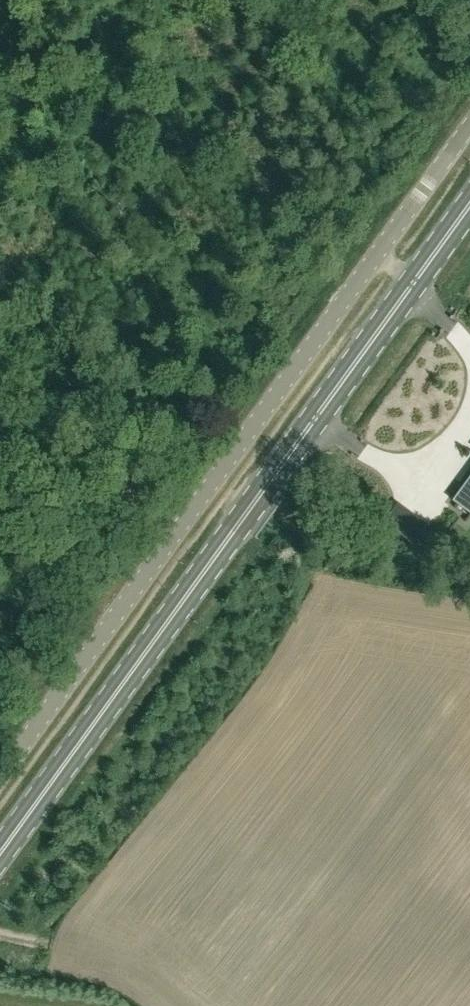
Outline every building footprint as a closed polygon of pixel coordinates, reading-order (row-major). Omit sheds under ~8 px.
[(452,501),(469,514),(469,477),(452,501)]
